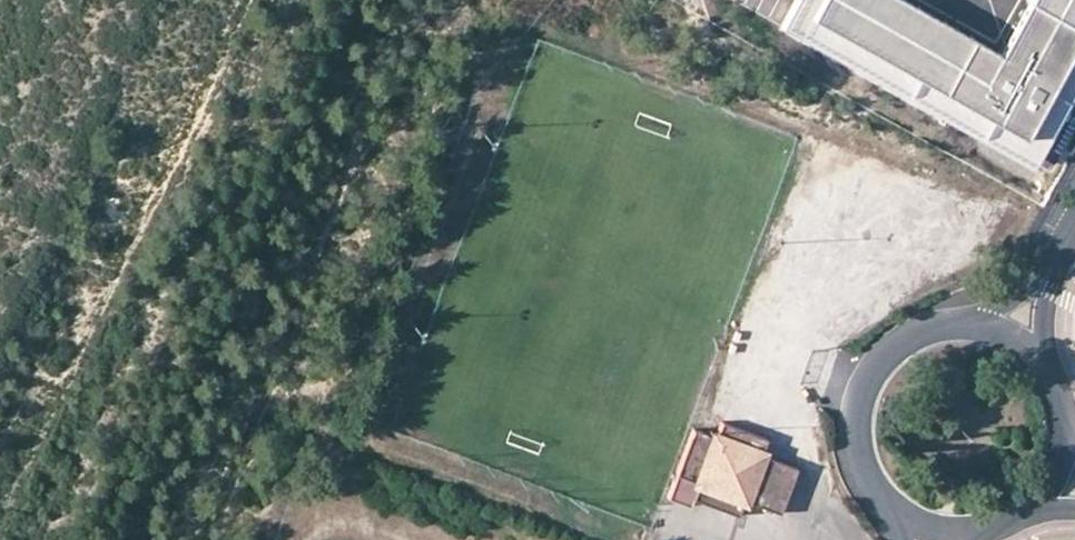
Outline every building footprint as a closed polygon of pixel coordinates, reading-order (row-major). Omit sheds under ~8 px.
[(905,0),(803,0),(788,27),(1038,172),(1074,101),(1074,0),(1032,0),(1003,55),(905,0)] [(726,426),(721,438),(697,429),(669,496),(691,505),(694,498),(739,517),(746,499),(781,514),(796,474),(761,460),(767,444),(726,426)]
